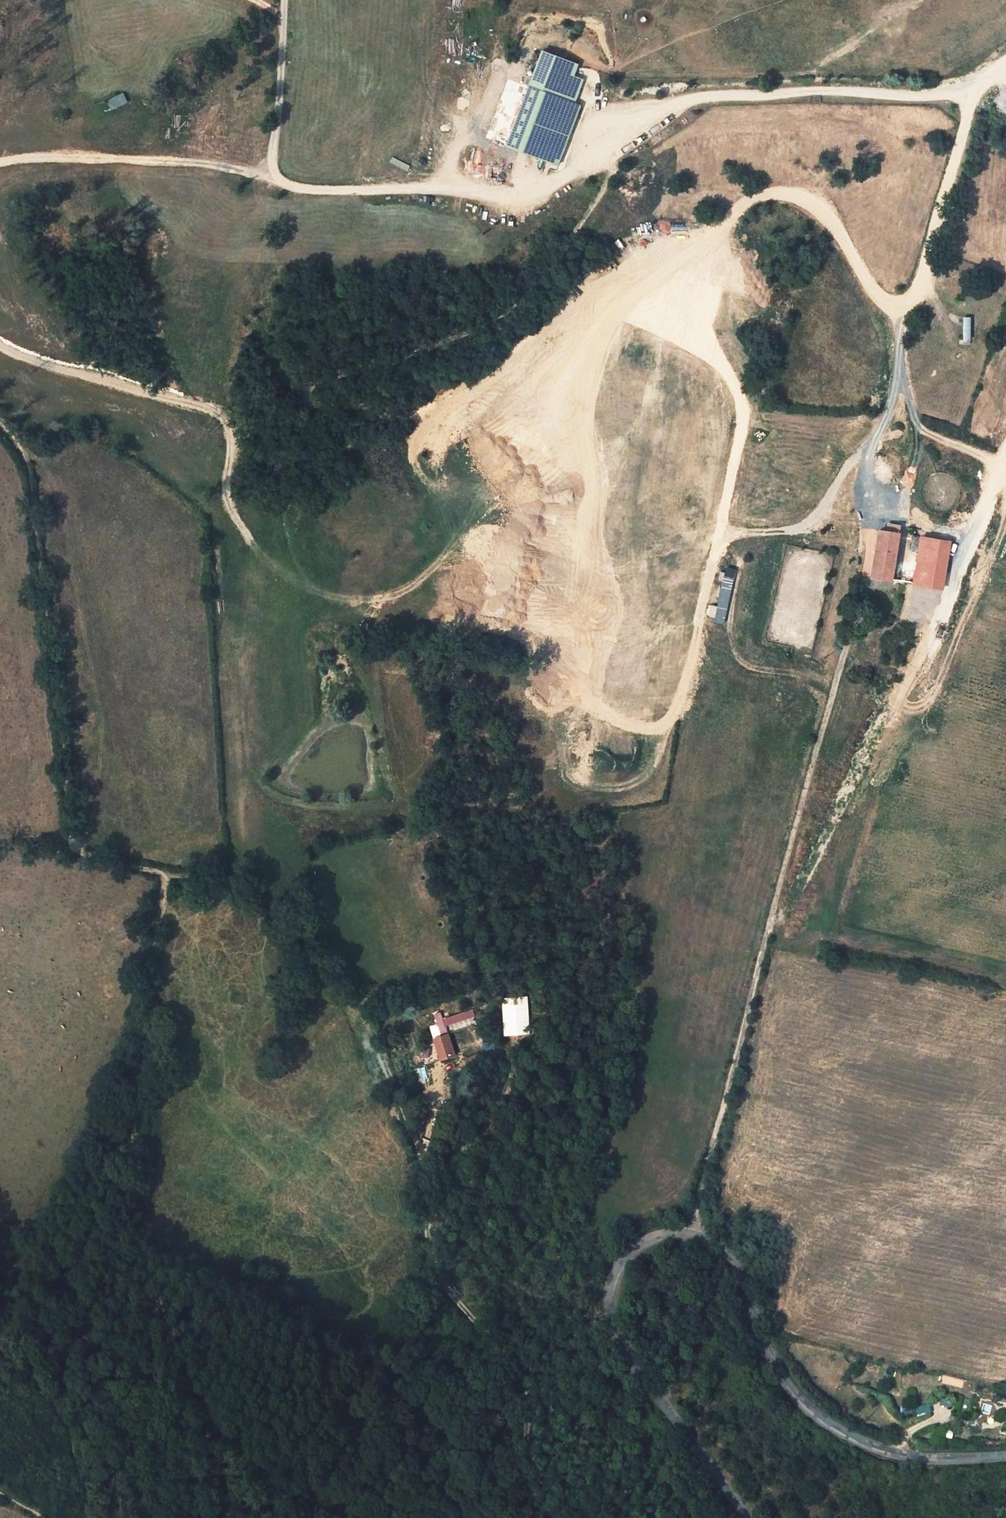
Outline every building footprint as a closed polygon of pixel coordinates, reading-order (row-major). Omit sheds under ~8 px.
[(541,48),(505,144),(557,164),(580,103),(574,101),(583,78),(573,74),(578,62),(541,48)] [(111,110),(128,102),(124,93),(107,100),(111,110)] [(875,571),(893,575),(901,527),(888,525),(886,532),(880,531),(875,571)] [(913,551),(920,552),(920,549),(922,537),(915,536),(913,551)] [(922,537),(920,549),(939,553),(941,539),(922,537)] [(916,580),(934,585),(939,553),(920,549),(920,552),(916,580)] [(949,555),(939,553),(934,585),(944,587),(949,555)] [(705,618),(725,622),(736,569),(726,567),(718,607),(708,605),(705,618)] [(440,1059),(454,1054),(447,1034),(434,1038),(440,1059)] [(917,1414),(932,1411),(930,1404),(916,1407),(917,1414)]
